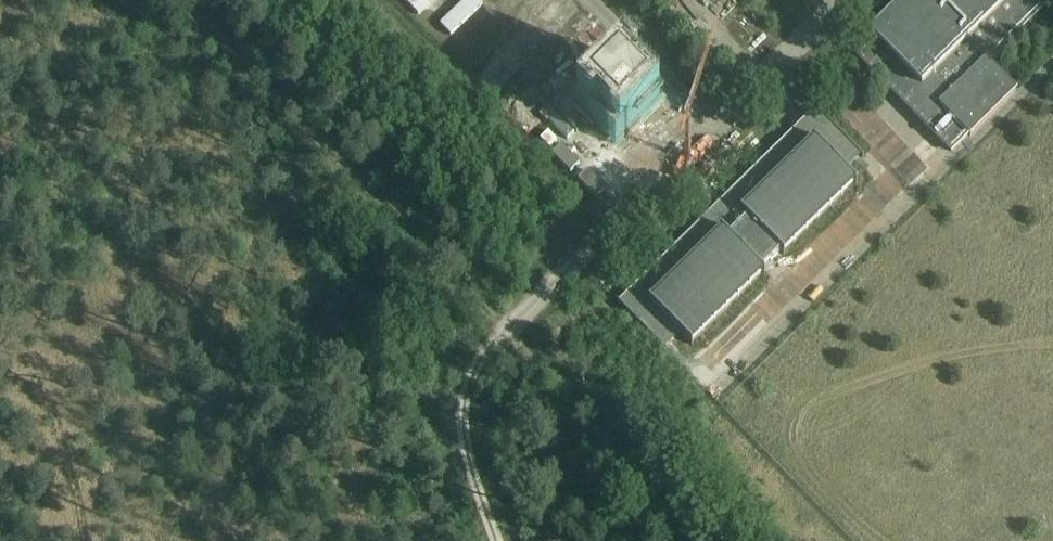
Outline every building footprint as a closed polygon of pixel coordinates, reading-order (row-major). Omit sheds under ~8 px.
[(471,21),(483,13),(473,0),(455,0),(471,21)] [(953,154),(969,138),(972,140),(1019,92),(992,64),(1047,8),(1040,0),(911,0),(856,59),(953,154)] [(613,122),(620,129),(648,103),(621,74),(610,85),(609,84),(608,86),(609,87),(594,101),(608,116),(604,119),(606,121),(609,118),(612,120),(609,123),(610,125),(613,122)] [(861,155),(818,110),(620,304),(664,349),(681,333),(693,345),(765,273),(762,270),(782,251),(785,254),(857,183),(846,171),(861,155)]
